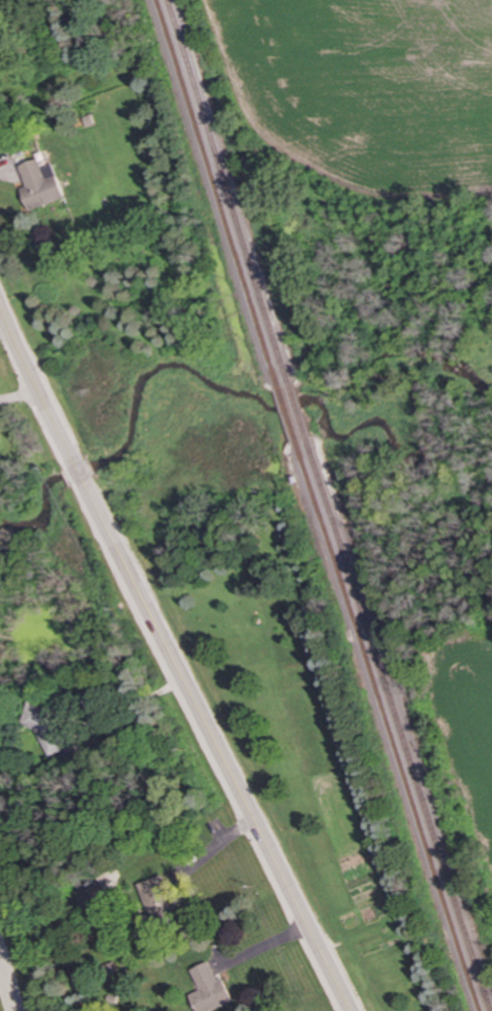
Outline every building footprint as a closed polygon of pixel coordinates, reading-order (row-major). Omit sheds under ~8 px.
[(29,211),(65,198),(53,164),(42,168),(38,158),(19,166),(26,187),(21,189),(29,211)] [(47,757),(70,747),(51,707),(44,710),(39,701),(22,709),(28,722),(31,721),(47,757)] [(173,914),(163,876),(135,883),(145,921),(173,914)] [(84,909),(106,896),(96,881),(75,894),(84,909)] [(217,980),(209,962),(190,969),(199,990),(186,996),(190,1006),(187,1008),(188,1010),(211,1010),(233,1002),(223,978),(217,980)]
